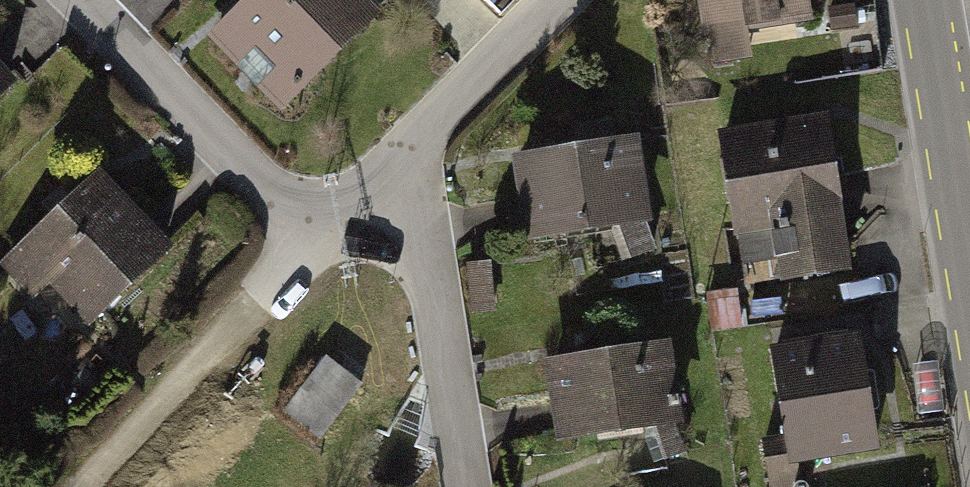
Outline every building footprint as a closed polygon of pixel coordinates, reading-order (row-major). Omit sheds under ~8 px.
[(384,19),(365,0),(251,0),(209,42),(285,118),(384,19)] [(817,29),(812,0),(700,0),(712,79),(752,73),(746,40),(817,29)] [(856,11),(835,15),(839,36),(861,31),(856,11)] [(18,93),(0,74),(0,111),(18,93)] [(832,116),(720,132),(739,260),(783,254),(787,281),(855,271),(832,116)] [(641,140),(515,158),(527,247),(620,234),(624,262),(658,257),(641,140)] [(93,338),(175,261),(100,183),(1,277),(40,318),(58,301),(93,338)] [(478,321),(500,319),(495,267),(473,270),(478,321)] [(741,294),(710,298),(715,336),(746,331),(741,294)] [(866,335),(768,349),(785,466),(883,452),(866,335)] [(673,344),(546,362),(558,447),(654,433),(658,461),(690,456),(673,344)] [(365,393),(330,366),(290,418),(324,444),(365,393)]
